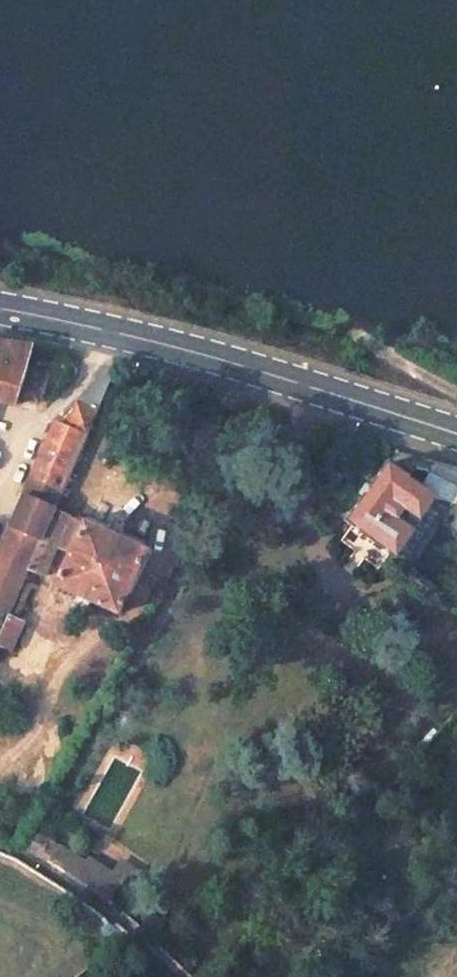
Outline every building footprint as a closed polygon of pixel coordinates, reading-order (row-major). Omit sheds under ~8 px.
[(15,404),(17,395),(40,403),(49,373),(26,366),(33,346),(0,341),(0,400),(15,404)] [(0,550),(0,609),(9,613),(16,598),(24,579),(29,567),(55,508),(98,410),(78,401),(67,427),(55,421),(5,538),(0,550)] [(262,409),(254,422),(270,426),(274,412),(262,409)] [(348,521),(354,525),(392,553),(413,570),(452,503),(456,495),(456,466),(436,461),(418,486),(388,464),(348,521)] [(55,508),(29,567),(46,575),(60,544),(70,549),(54,583),(116,613),(150,543),(87,514),(84,521),(55,508)] [(354,525),(343,540),(380,568),(392,553),(354,525)] [(165,559),(151,584),(161,590),(175,564),(165,559)] [(423,577),(416,587),(441,606),(449,596),(423,577)] [(24,579),(16,598),(24,602),(32,584),(24,579)] [(0,635),(0,644),(11,649),(24,622),(8,615),(0,635)] [(30,825),(19,844),(39,856),(51,838),(30,825)] [(51,838),(39,856),(50,864),(61,846),(51,838)] [(61,846),(50,864),(98,895),(113,871),(91,858),(88,863),(61,846)] [(123,860),(115,873),(124,879),(120,884),(126,888),(137,869),(123,860)] [(113,871),(98,895),(109,902),(120,884),(124,879),(113,871)]
